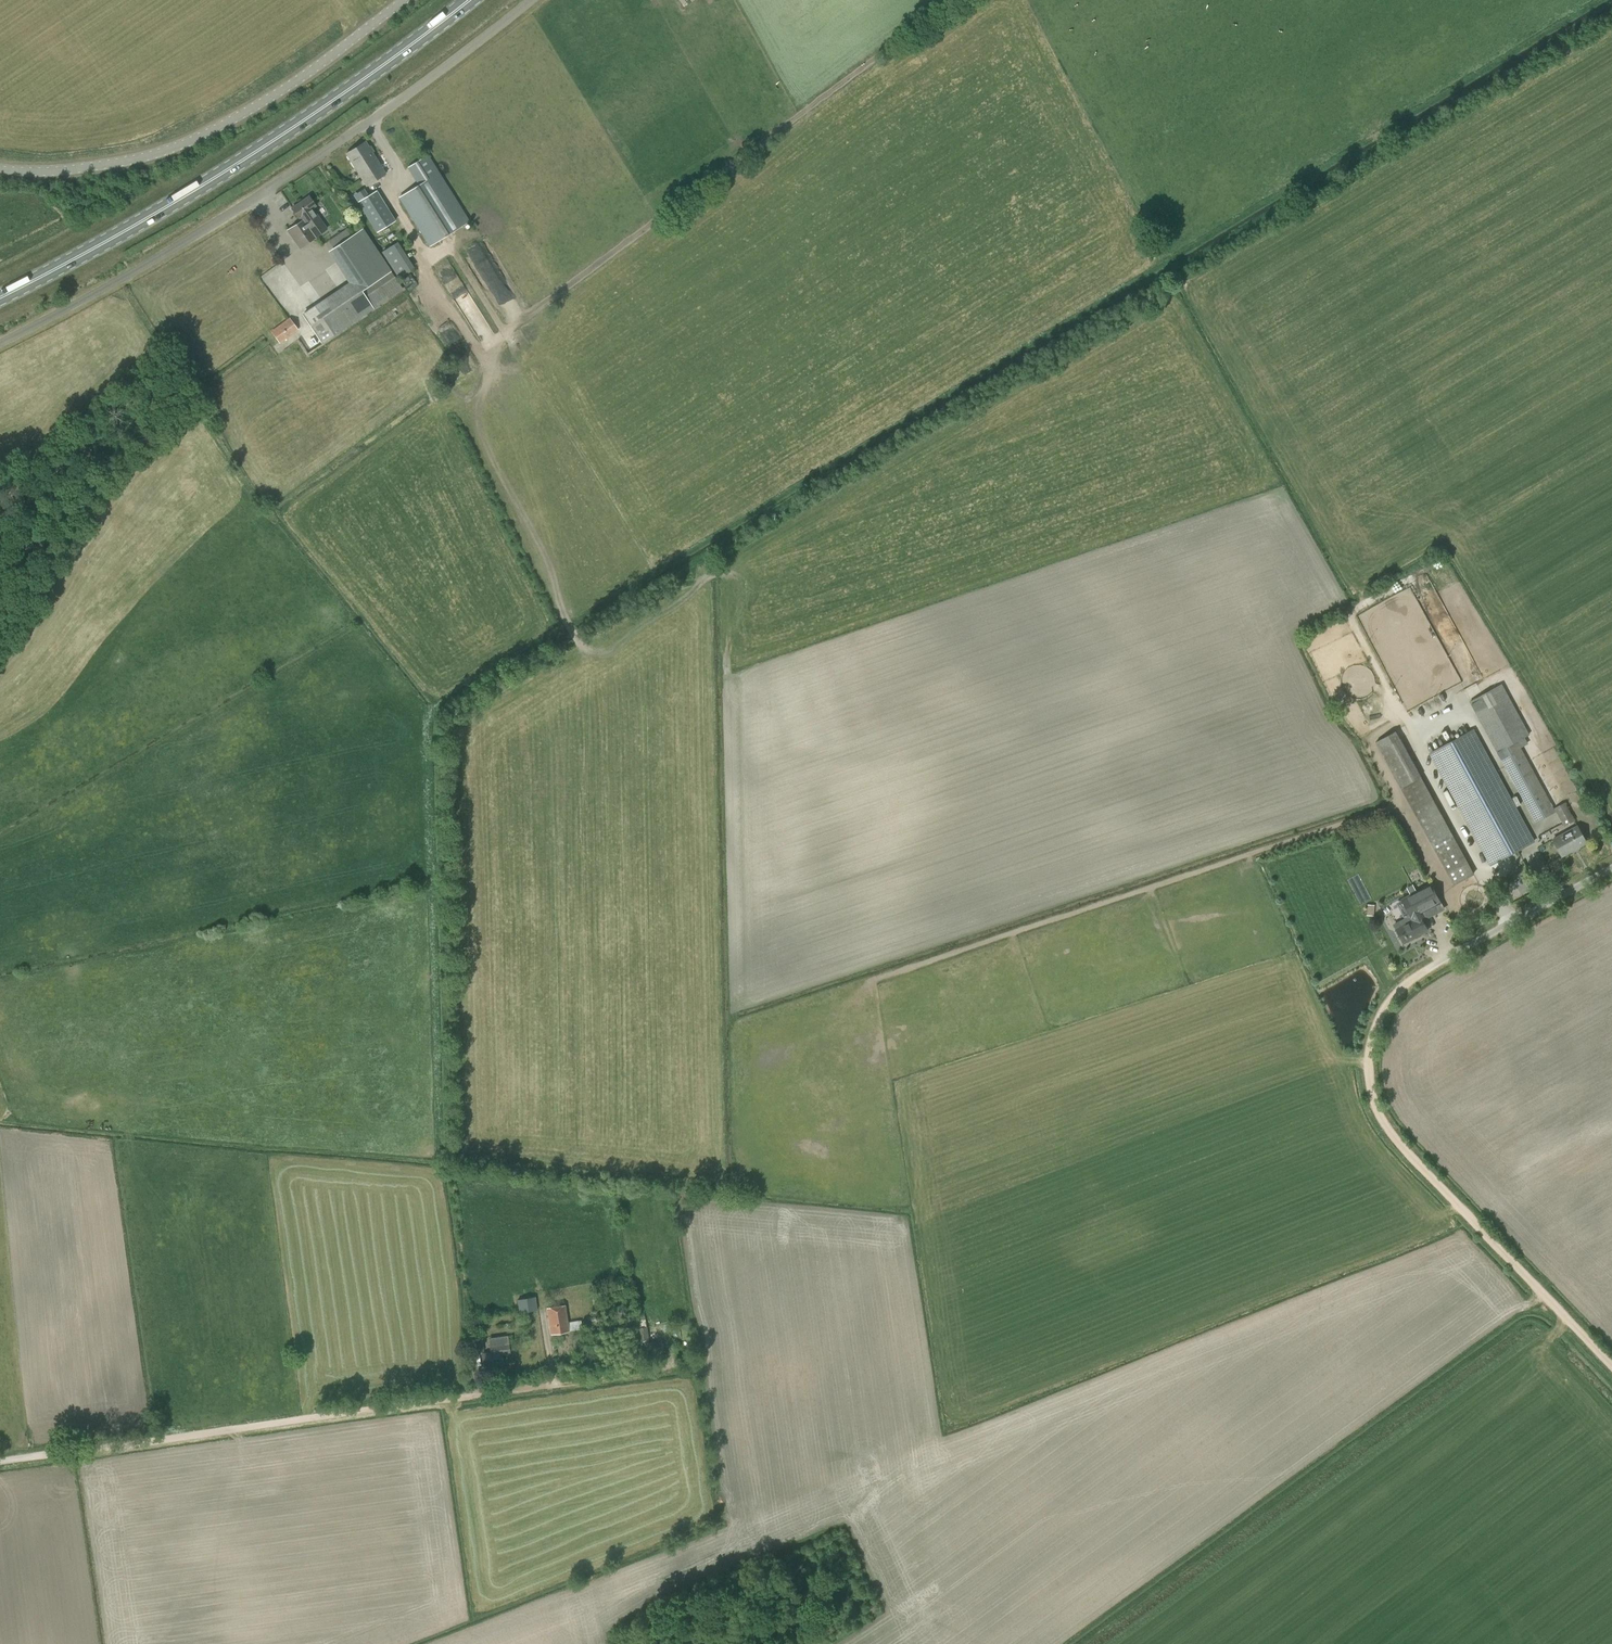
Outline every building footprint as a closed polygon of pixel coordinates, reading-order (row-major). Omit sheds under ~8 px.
[(366,186),(386,174),(365,141),(346,154),(366,186)] [(430,246),(469,222),(427,155),(408,167),(419,185),(399,197),(430,246)] [(377,232),(395,221),(376,190),(358,202),(377,232)] [(300,217),(302,220),(315,238),(327,229),(313,208),(316,206),(309,196),(291,208),(298,218),(300,217)] [(300,248),(315,238),(302,220),(287,231),(300,248)] [(382,258),(363,229),(333,249),(354,280),(302,314),(321,343),(403,289),(382,258)] [(398,277),(414,267),(398,242),(382,252),(398,277)] [(468,249),(475,260),(474,261),(480,269),(490,262),(478,243),(468,249)] [(486,275),(491,287),(502,283),(496,271),(486,275)] [(280,344),(299,330),(290,318),(271,331),(280,344)] [(1554,808),(1521,748),(1528,744),(1525,738),(1530,734),(1502,684),(1469,702),(1535,823),(1556,812),(1564,827),(1575,821),(1565,802),(1554,808)] [(1490,866),(1535,842),(1474,729),(1429,753),(1490,866)] [(1454,885),(1474,874),(1396,731),(1376,742),(1454,885)] [(1560,856),(1585,842),(1577,826),(1552,840),(1560,856)] [(1408,940),(1427,931),(1418,912),(1439,901),(1432,886),(1412,895),(1417,905),(1405,911),(1410,920),(1400,925),(1408,940)] [(1374,916),(1375,905),(1367,905),(1367,915),(1374,916)] [(537,1310),(535,1296),(517,1299),(519,1312),(537,1310)] [(573,1321),(567,1322),(564,1305),(547,1308),(551,1333),(569,1331),(581,1328),(580,1325),(588,1324),(584,1297),(575,1298),(576,1308),(571,1309),(573,1321)] [(489,1338),(490,1346),(491,1352),(482,1353),(484,1367),(503,1364),(502,1354),(510,1353),(507,1336),(489,1338)] [(483,1352),(482,1338),(473,1339),(475,1353),(483,1352)] [(283,1399),(284,1412),(301,1410),(299,1397),(283,1399)]
